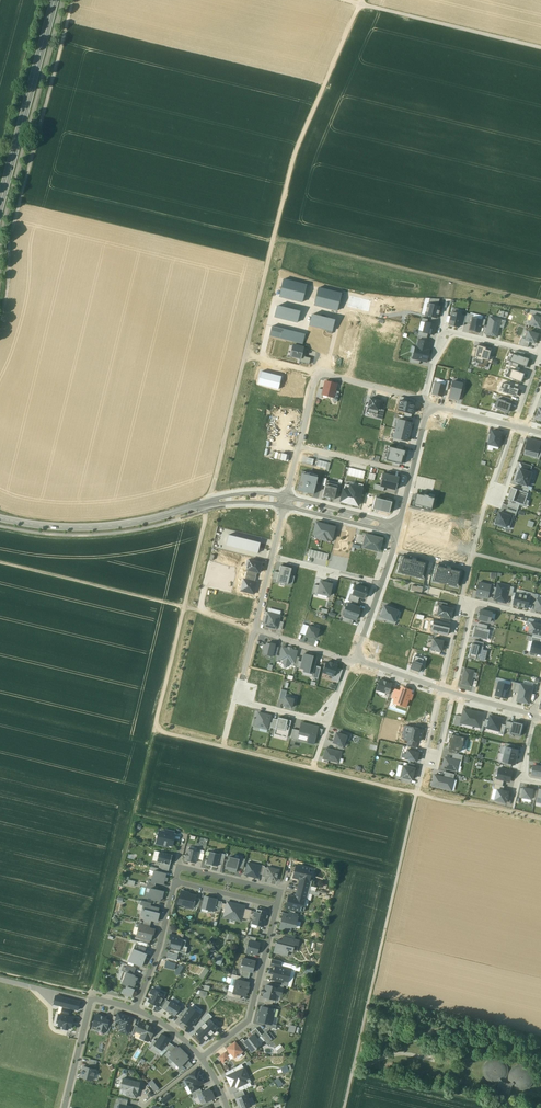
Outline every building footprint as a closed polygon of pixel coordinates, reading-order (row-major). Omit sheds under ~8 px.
[(302,302),(307,284),(283,278),(281,290),(280,290),(279,292),(278,297),(302,302)] [(341,293),(319,287),(314,305),(337,311),(341,293)] [(426,316),(437,318),(438,314),(439,311),(440,307),(438,306),(429,304),(428,308),(427,307),(426,312),(427,312),(426,316)] [(300,311),(277,305),(274,316),(297,322),(300,311)] [(309,325),(332,331),(335,320),(312,313),(309,325)] [(452,313),(449,325),(459,328),(459,324),(462,315),(452,313)] [(466,316),(465,323),(471,325),(472,318),(473,315),(467,313),(466,316)] [(540,328),(540,318),(533,316),(530,325),(540,328)] [(500,327),(501,320),(490,317),(488,328),(487,331),(486,334),(497,337),(500,327)] [(471,325),(470,330),(480,333),(482,325),(483,320),(472,318),(471,325)] [(427,323),(426,323),(423,332),(428,334),(433,335),(436,325),(427,323)] [(272,326),(269,336),(303,344),(305,334),(272,326)] [(530,341),(536,343),(539,335),(530,331),(526,340),(530,341)] [(528,348),(530,341),(526,340),(522,338),(520,346),(528,348)] [(417,347),(416,347),(413,358),(411,358),(410,362),(419,365),(420,360),(427,362),(430,350),(429,350),(430,342),(419,340),(417,347)] [(301,359),(304,350),(304,347),(293,345),(290,357),(300,359),(301,359)] [(487,348),(478,345),(477,348),(474,357),(478,358),(489,361),(490,356),(491,353),(492,349),(487,348)] [(300,362),(309,364),(311,358),(305,357),(307,350),(304,350),(301,359),(300,359),(300,362)] [(511,362),(513,362),(519,364),(527,367),(530,359),(524,357),(518,355),(518,356),(515,354),(514,354),(511,362)] [(519,372),(510,369),(508,374),(511,375),(510,378),(522,382),(525,374),(519,372)] [(258,384),(278,388),(281,376),(261,371),(258,384)] [(337,384),(326,381),(323,390),(322,395),(323,395),(333,397),(333,398),(335,391),(337,384)] [(458,400),(462,384),(453,381),(449,398),(458,400)] [(445,385),(435,383),(433,394),(442,397),(445,385)] [(518,394),(519,390),(517,389),(514,388),(514,389),(510,388),(511,385),(503,383),(502,388),(501,387),(499,391),(514,396),(516,396),(518,394)] [(370,398),(367,408),(378,411),(379,411),(379,409),(381,401),(370,398)] [(503,400),(499,398),(497,403),(495,407),(497,408),(509,413),(512,404),(507,402),(507,401),(503,400)] [(406,412),(412,414),(415,404),(414,403),(400,400),(397,410),(406,412)] [(385,410),(379,409),(379,411),(378,411),(377,415),(376,418),(382,419),(385,410)] [(395,429),(410,432),(412,423),(397,419),(395,429)] [(487,430),(476,427),(473,440),(484,442),(487,430)] [(408,442),(410,432),(395,429),(393,438),(408,442)] [(489,443),(489,444),(499,447),(503,433),(493,431),(492,434),(489,443)] [(526,449),(525,454),(531,456),(534,454),(537,455),(539,448),(540,442),(529,439),(527,446),(526,449)] [(400,464),(402,465),(406,450),(404,449),(397,448),(389,446),(385,461),(393,463),(400,464)] [(523,463),(521,469),(532,473),(532,474),(535,476),(537,472),(532,470),(533,467),(523,463)] [(532,473),(521,469),(520,471),(518,471),(514,481),(523,485),(528,486),(532,474),(532,473)] [(313,495),(318,477),(302,473),(297,491),(313,495)] [(399,478),(385,474),(383,480),(382,479),(380,486),(384,487),(396,490),(399,478)] [(338,483),(326,480),(322,497),(334,500),(336,491),(338,484),(338,483)] [(358,505),(362,489),(358,488),(345,485),(341,501),(358,505)] [(512,488),(508,499),(510,500),(520,504),(524,505),(529,494),(523,492),(513,488),(512,488)] [(431,511),(434,498),(429,497),(429,496),(424,494),(423,496),(416,494),(413,507),(431,511)] [(373,509),(389,513),(392,502),(375,498),(373,509)] [(510,500),(508,506),(518,509),(520,504),(510,500)] [(508,506),(506,512),(514,515),(516,516),(518,509),(508,506)] [(495,525),(509,530),(514,515),(506,512),(500,510),(495,525)] [(465,515),(462,525),(469,526),(472,517),(465,515)] [(317,538),(322,540),(326,525),(316,522),(313,535),(317,536),(317,538)] [(327,541),(328,538),(332,539),(335,527),(326,525),(322,540),(327,541)] [(471,541),(473,530),(450,525),(448,536),(471,541)] [(362,548),(380,552),(383,538),(365,534),(362,548)] [(226,546),(258,553),(261,543),(229,535),(226,546)] [(309,550),(308,556),(318,558),(319,552),(309,550)] [(328,554),(319,552),(318,558),(327,560),(328,554)] [(427,561),(401,555),(397,573),(423,579),(427,561)] [(257,572),(259,573),(262,563),(247,560),(246,566),(248,566),(247,570),(257,572)] [(436,564),(432,581),(458,587),(462,570),(436,564)] [(277,580),(277,582),(288,585),(288,583),(290,575),(292,568),(281,566),(279,573),(277,580)] [(230,590),(234,574),(213,569),(209,585),(230,590)] [(241,591),(254,594),(257,582),(255,582),(245,579),(244,579),(241,591)] [(354,591),(352,595),(360,597),(364,599),(365,595),(366,596),(367,592),(366,592),(367,589),(361,587),(363,583),(357,581),(354,591)] [(333,585),(320,582),(319,587),(318,593),(319,593),(330,596),(333,585)] [(479,583),(476,596),(489,598),(490,593),(491,588),(485,586),(486,584),(479,583)] [(495,601),(506,603),(508,595),(509,590),(504,589),(505,585),(499,584),(498,588),(494,587),(493,594),(496,595),(495,601)] [(514,605),(521,607),(524,595),(517,593),(514,605)] [(358,603),(360,597),(352,595),(351,594),(348,600),(356,603),(358,603)] [(521,607),(529,608),(530,603),(531,597),(524,595),(521,607)] [(344,615),(356,620),(357,616),(358,617),(360,611),(359,611),(360,608),(355,606),(349,604),(347,607),(346,607),(344,612),(345,612),(344,615)] [(387,619),(394,621),(398,611),(384,606),(383,609),(382,609),(381,614),(380,616),(387,619)] [(446,607),(439,606),(437,615),(451,618),(453,609),(446,607)] [(485,611),(480,610),(478,620),(490,622),(492,613),(485,611)] [(280,615),(268,612),(265,622),(264,626),(277,629),(280,615)] [(448,628),(449,625),(440,623),(434,621),(431,631),(447,635),(449,628),(448,628)] [(540,635),(540,625),(538,624),(528,622),(527,626),(530,627),(529,632),(533,633),(540,635)] [(309,626),(306,634),(316,638),(319,630),(309,626)] [(475,627),(472,636),(483,639),(484,636),(488,637),(490,630),(486,629),(477,627),(475,627)] [(433,639),(431,649),(440,651),(441,651),(443,641),(433,639)] [(267,642),(265,653),(268,653),(268,655),(272,656),(274,647),(275,644),(267,642)] [(534,642),(531,652),(537,654),(540,654),(540,643),(534,642)] [(472,644),(469,657),(485,661),(488,650),(483,649),(484,647),(474,644),(472,644)] [(287,648),(282,647),(280,656),(280,659),(284,660),(283,663),(290,665),(291,661),(294,662),(296,657),(297,650),(292,649),(292,648),(288,647),(287,648)] [(316,657),(304,654),(302,662),(300,668),(303,669),(303,671),(312,673),(316,657)] [(423,659),(414,656),(412,662),(413,662),(411,668),(420,671),(422,666),(421,665),(423,659)] [(323,672),(334,676),(336,668),(337,666),(326,662),(323,672)] [(314,666),(311,677),(318,679),(321,668),(314,666)] [(343,670),(336,668),(334,676),(332,680),(338,682),(343,670)] [(474,671),(465,669),(461,684),(471,686),(474,671)] [(377,690),(389,694),(391,688),(392,684),(380,680),(377,690)] [(497,691),(496,696),(508,699),(510,690),(511,685),(499,682),(497,691)] [(519,694),(517,701),(529,704),(533,687),(521,684),(519,694)] [(411,691),(403,688),(401,691),(398,701),(397,704),(406,707),(411,691)] [(398,701),(401,691),(394,689),(391,698),(398,701)] [(284,700),(283,705),(292,708),(293,702),(294,698),(286,696),(284,700)] [(461,723),(473,726),(476,712),(464,709),(462,717),(461,723)] [(484,713),(476,712),(473,726),(481,727),(482,721),(484,713)] [(269,722),(270,716),(258,713),(257,719),(255,726),(256,727),(267,729),(269,722)] [(461,723),(462,717),(455,715),(453,725),(460,727),(461,723)] [(503,719),(491,716),(489,720),(488,727),(487,728),(500,731),(500,732),(502,724),(503,719)] [(274,734),(287,738),(291,721),(278,718),(277,720),(275,729),(274,734)] [(511,733),(514,723),(507,722),(506,725),(505,728),(509,729),(508,732),(511,733)] [(511,734),(521,736),(524,724),(523,724),(514,722),(514,723),(511,733),(511,734)] [(319,727),(301,723),(299,731),(298,734),(300,735),(299,740),(307,742),(306,742),(314,744),(317,734),(318,728),(319,727)] [(420,740),(423,730),(422,730),(415,728),(407,726),(407,727),(404,726),(402,735),(405,736),(404,740),(408,741),(409,741),(410,740),(417,741),(418,742),(418,739),(420,740)] [(298,734),(299,731),(293,729),(290,738),(298,740),(299,740),(300,735),(298,734)] [(343,746),(346,736),(341,735),(337,733),(334,742),(337,744),(343,746)] [(449,742),(448,748),(449,749),(457,751),(461,752),(464,738),(459,737),(451,735),(450,739),(450,738),(449,742)] [(407,746),(408,746),(415,748),(417,741),(410,740),(409,741),(408,741),(407,746)] [(507,747),(505,754),(517,757),(519,750),(515,749),(507,747)] [(342,752),(326,748),(323,759),(328,760),(339,763),(342,752)] [(407,750),(405,759),(416,761),(419,752),(417,752),(407,750)] [(453,753),(452,759),(460,761),(461,761),(463,755),(456,754),(453,753)] [(515,764),(517,757),(505,754),(503,762),(506,762),(512,764),(515,764)] [(445,757),(442,768),(460,772),(462,767),(458,766),(460,761),(452,759),(445,757)] [(534,765),(532,775),(540,776),(540,777),(540,767),(540,766),(534,765)] [(412,779),(414,768),(407,767),(403,766),(401,777),(411,779),(412,779)] [(500,768),(497,779),(504,781),(510,782),(513,771),(500,768)] [(444,777),(434,775),(432,785),(454,791),(457,780),(453,780),(444,777)] [(533,790),(524,788),(524,789),(522,798),(532,799),(533,790)] [(498,790),(496,800),(506,803),(507,799),(508,799),(509,796),(508,796),(509,792),(503,791),(498,790)] [(165,833),(160,832),(158,842),(163,843),(162,845),(167,846),(168,844),(171,845),(174,835),(165,833)] [(198,852),(188,849),(185,860),(195,863),(196,859),(198,852)] [(172,855),(159,852),(157,861),(160,862),(170,864),(172,855)] [(220,854),(210,852),(207,863),(210,864),(210,865),(214,866),(214,865),(218,866),(218,863),(220,854)] [(239,859),(229,857),(229,860),(227,860),(225,869),(229,869),(228,871),(231,871),(236,873),(239,859)] [(170,864),(160,862),(159,868),(168,871),(170,864)] [(260,866),(248,863),(245,875),(258,878),(259,874),(261,866),(260,866)] [(311,868),(296,865),(293,877),(300,879),(309,881),(311,873),(310,872),(311,868)] [(279,870),(268,867),(268,868),(265,878),(276,881),(279,870)] [(158,872),(154,871),(153,876),(167,880),(168,878),(165,878),(166,874),(158,872)] [(167,880),(153,876),(151,881),(156,882),(164,884),(165,880),(167,881),(167,880)] [(309,881),(300,879),(298,887),(310,890),(312,881),(309,881)] [(310,890),(298,887),(296,897),(305,899),(307,900),(309,894),(310,890)] [(158,890),(150,888),(148,897),(152,898),(151,899),(160,901),(161,898),(162,898),(163,896),(164,891),(158,890)] [(196,896),(190,894),(189,893),(183,891),(182,896),(180,897),(178,904),(184,906),(185,908),(188,908),(189,908),(189,906),(193,907),(193,906),(196,898),(196,896)] [(296,897),(289,895),(286,908),(304,912),(305,906),(303,905),(305,899),(296,897)] [(217,900),(204,897),(202,908),(208,910),(207,912),(212,913),(213,911),(214,911),(215,909),(217,901),(217,900)] [(226,909),(224,917),(241,921),(242,918),(244,909),(245,906),(227,902),(227,904),(222,903),(221,908),(226,909)] [(150,906),(144,904),(143,905),(141,915),(144,916),(143,918),(145,919),(151,920),(157,922),(159,913),(157,913),(159,908),(150,906)] [(249,920),(251,911),(252,910),(244,909),(242,918),(249,920)] [(267,912),(257,909),(256,912),(255,912),(252,921),(252,924),(257,925),(257,926),(260,927),(261,926),(264,927),(266,918),(267,918),(268,916),(266,915),(267,912)] [(298,914),(289,912),(288,915),(283,914),(280,929),(289,931),(290,930),(291,927),(295,928),(298,917),(297,917),(298,914)] [(149,928),(143,927),(143,925),(139,924),(136,937),(141,938),(141,937),(150,939),(151,939),(152,934),(153,934),(155,930),(149,928)] [(177,936),(170,934),(169,939),(171,940),(169,948),(170,948),(169,952),(174,953),(175,950),(178,950),(178,952),(186,954),(188,947),(185,947),(186,941),(178,939),(178,936),(177,936)] [(283,937),(282,941),(278,940),(277,943),(276,943),(274,953),(287,956),(288,951),(292,952),(294,947),(297,948),(298,945),(299,941),(295,939),(285,937),(283,937)] [(135,944),(128,961),(142,966),(146,954),(144,953),(144,954),(138,951),(141,942),(140,942),(138,941),(137,945),(135,944)] [(249,941),(247,952),(257,955),(260,943),(255,942),(249,941)] [(148,944),(141,942),(138,951),(144,954),(144,953),(148,944)] [(169,952),(168,952),(167,958),(176,961),(178,954),(174,953),(169,952)] [(218,954),(214,963),(220,966),(224,956),(218,954)] [(255,961),(243,958),(242,964),(243,965),(242,970),(246,971),(250,972),(252,973),(254,967),(255,961)] [(281,961),(272,959),(271,966),(275,967),(280,968),(280,967),(281,961)] [(164,967),(174,970),(176,963),(166,961),(164,967)] [(136,968),(127,965),(124,972),(133,975),(136,968)] [(204,967),(198,976),(202,979),(208,970),(204,967)] [(291,969),(280,967),(280,968),(275,967),(272,979),(282,982),(283,982),(283,980),(288,982),(288,981),(291,969)] [(249,978),(250,972),(242,970),(241,976),(249,978)] [(124,972),(124,971),(121,979),(123,980),(122,983),(127,985),(126,986),(133,989),(134,986),(134,987),(136,982),(135,982),(136,980),(137,978),(134,977),(135,976),(124,972)] [(245,981),(236,979),(234,986),(248,990),(249,986),(248,986),(249,982),(245,981)] [(275,987),(266,985),(265,989),(264,993),(264,994),(263,997),(273,999),(275,1000),(277,994),(281,995),(283,989),(275,987)] [(133,989),(126,986),(125,989),(123,988),(122,993),(132,997),(134,990),(133,989)] [(248,990),(234,986),(233,993),(241,995),(246,996),(246,993),(248,993),(248,990)] [(148,1001),(159,1006),(163,998),(165,993),(160,991),(160,992),(154,990),(152,994),(148,1001)] [(80,1002),(56,996),(54,1004),(63,1007),(70,1008),(78,1011),(80,1002)] [(162,1008),(165,1010),(170,1002),(166,1000),(162,1008)] [(181,1007),(171,1000),(170,1002),(165,1010),(175,1016),(176,1014),(180,1009),(181,1007)] [(266,1007),(262,1006),(260,1012),(259,1012),(258,1015),(260,1016),(258,1021),(267,1023),(271,1024),(274,1010),(272,1009),(266,1007)] [(63,1007),(61,1015),(68,1016),(70,1008),(63,1007)] [(181,1020),(191,1027),(200,1014),(191,1007),(189,1009),(184,1017),(181,1020)] [(181,1015),(184,1017),(189,1009),(186,1007),(183,1011),(181,1015)] [(131,1025),(133,1018),(118,1013),(117,1017),(115,1022),(116,1022),(124,1025),(121,1031),(128,1034),(131,1025)] [(208,1013),(202,1020),(205,1023),(209,1019),(212,1017),(208,1013)] [(68,1016),(59,1014),(58,1019),(60,1020),(58,1025),(63,1027),(63,1029),(67,1030),(68,1028),(71,1028),(73,1018),(68,1016)] [(106,1017),(95,1015),(93,1026),(98,1027),(97,1030),(106,1032),(106,1030),(108,1020),(106,1020),(106,1017)] [(194,1034),(202,1043),(211,1034),(216,1030),(218,1028),(209,1019),(205,1023),(194,1034)] [(154,1028),(140,1022),(138,1026),(136,1031),(142,1034),(140,1038),(148,1041),(150,1037),(150,1038),(154,1028)] [(253,1035),(257,1040),(261,1037),(262,1036),(261,1035),(256,1028),(251,1032),(253,1035)] [(265,1032),(261,1035),(262,1036),(261,1037),(267,1043),(271,1040),(267,1034),(265,1032)] [(169,1043),(171,1040),(161,1034),(156,1042),(154,1045),(161,1050),(162,1051),(163,1049),(165,1046),(166,1047),(169,1043)] [(245,1041),(244,1042),(248,1047),(252,1052),(261,1045),(257,1040),(253,1035),(245,1041)] [(244,1042),(245,1041),(243,1038),(239,1042),(245,1049),(248,1047),(244,1042)] [(242,1051),(235,1042),(227,1048),(234,1057),(242,1051)] [(165,1046),(163,1049),(166,1051),(168,1049),(173,1045),(169,1043),(166,1047),(165,1046)] [(280,1043),(274,1047),(278,1054),(284,1049),(280,1043)] [(179,1048),(177,1046),(175,1048),(171,1052),(169,1053),(172,1056),(170,1058),(179,1068),(187,1060),(190,1058),(180,1047),(179,1048)] [(137,1059),(142,1050),(138,1048),(133,1057),(137,1059)] [(224,1053),(219,1057),(223,1062),(228,1058),(224,1053)] [(509,1083),(503,1082),(503,1081),(506,1077),(508,1073),(508,1068),(506,1063),(502,1060),(497,1058),(492,1059),(488,1061),(485,1065),(483,1069),(484,1074),(486,1079),(490,1082),(494,1083),(499,1083),(497,1091),(510,1094),(512,1086),(516,1089),(521,1090),(526,1089),(530,1086),(533,1082),(534,1077),(533,1072),(530,1068),(526,1066),(521,1065),(516,1066),(512,1069),(510,1073),(509,1078),(510,1083),(509,1083)] [(193,1065),(187,1060),(179,1068),(178,1069),(180,1071),(182,1069),(185,1071),(193,1065)] [(235,1073),(244,1068),(242,1064),(233,1069),(235,1073)] [(95,1070),(83,1067),(82,1070),(83,1070),(81,1077),(80,1077),(93,1080),(95,1070)] [(235,1073),(227,1076),(232,1087),(236,1085),(237,1087),(246,1083),(244,1079),(248,1076),(244,1068),(235,1073)] [(195,1069),(189,1074),(191,1077),(198,1073),(195,1069)] [(191,1077),(185,1080),(186,1080),(189,1085),(188,1085),(191,1090),(198,1086),(205,1082),(200,1072),(198,1073),(191,1077)] [(282,1083),(277,1077),(273,1080),(278,1087),(282,1083)] [(140,1082),(123,1078),(122,1081),(120,1082),(120,1084),(121,1085),(120,1088),(127,1090),(137,1093),(140,1082)] [(158,1088),(151,1080),(148,1083),(155,1091),(158,1088)] [(209,1089),(202,1092),(197,1094),(201,1104),(206,1101),(206,1102),(212,1099),(215,1098),(212,1091),(210,1092),(209,1089)] [(243,1090),(235,1093),(237,1098),(245,1095),(243,1090)] [(168,1094),(162,1100),(164,1103),(171,1098),(168,1094)] [(241,1107),(247,1107),(251,1106),(247,1095),(245,1095),(237,1098),(236,1099),(238,1106),(240,1105),(241,1107)] [(117,1103),(120,1104),(127,1106),(128,1100),(118,1098),(117,1103)]
